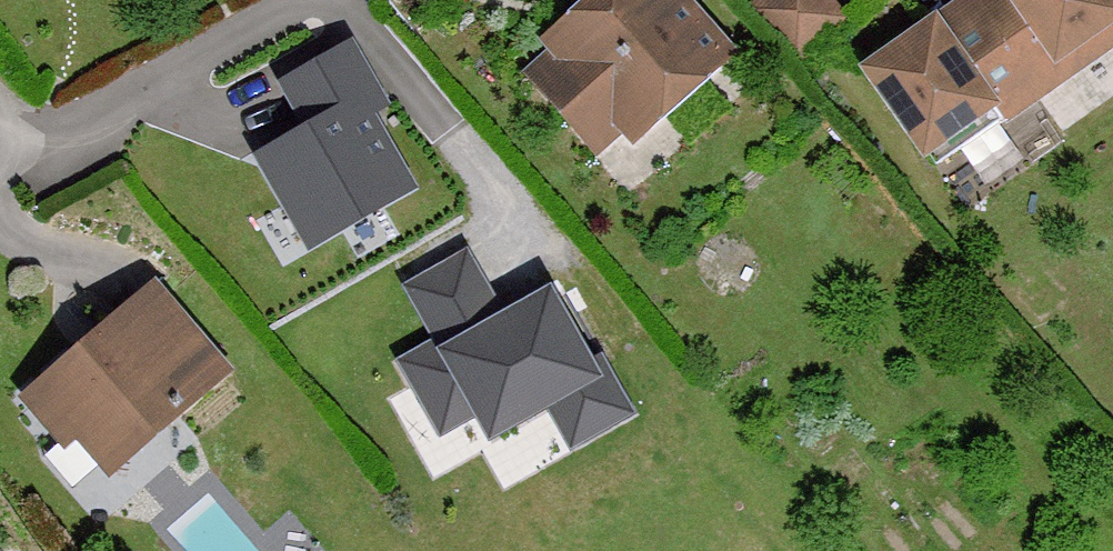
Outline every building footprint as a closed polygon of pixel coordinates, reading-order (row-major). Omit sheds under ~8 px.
[(566,52),(631,126),(638,134),(729,54),(681,0),(608,0),(558,44),(566,52)] [(806,53),(856,8),(849,0),(760,0),(806,53)] [(977,0),(967,0),(917,35),(929,52),(951,37),(948,33),(983,9),(977,0)] [(983,9),(996,0),(977,0),(983,9)] [(983,9),(1031,77),(1041,91),(1112,40),(1112,33),(1105,22),(1112,17),(1112,0),(996,0),(983,9)] [(929,52),(917,35),(874,65),(931,146),(950,132),(961,147),(1008,114),(998,100),(1031,77),(983,9),(948,33),(951,37),(929,52)] [(311,236),(405,183),(362,108),(378,99),(351,50),(291,85),(310,118),(329,107),(335,119),(267,158),(311,236)] [(602,152),(631,126),(566,52),(537,78),(602,152)] [(1041,91),(1031,77),(998,100),(1008,114),(1041,91)] [(413,285),(432,318),(480,291),(461,258),(413,285)] [(94,340),(98,344),(33,400),(66,439),(78,429),(106,462),(170,408),(175,414),(222,375),(151,291),(94,340)] [(570,434),(619,408),(584,368),(594,363),(542,294),(448,347),(443,337),(405,358),(439,419),(475,399),(503,383),(517,408),(547,392),(570,434)] [(503,383),(475,399),(489,424),(517,408),(503,383)]
